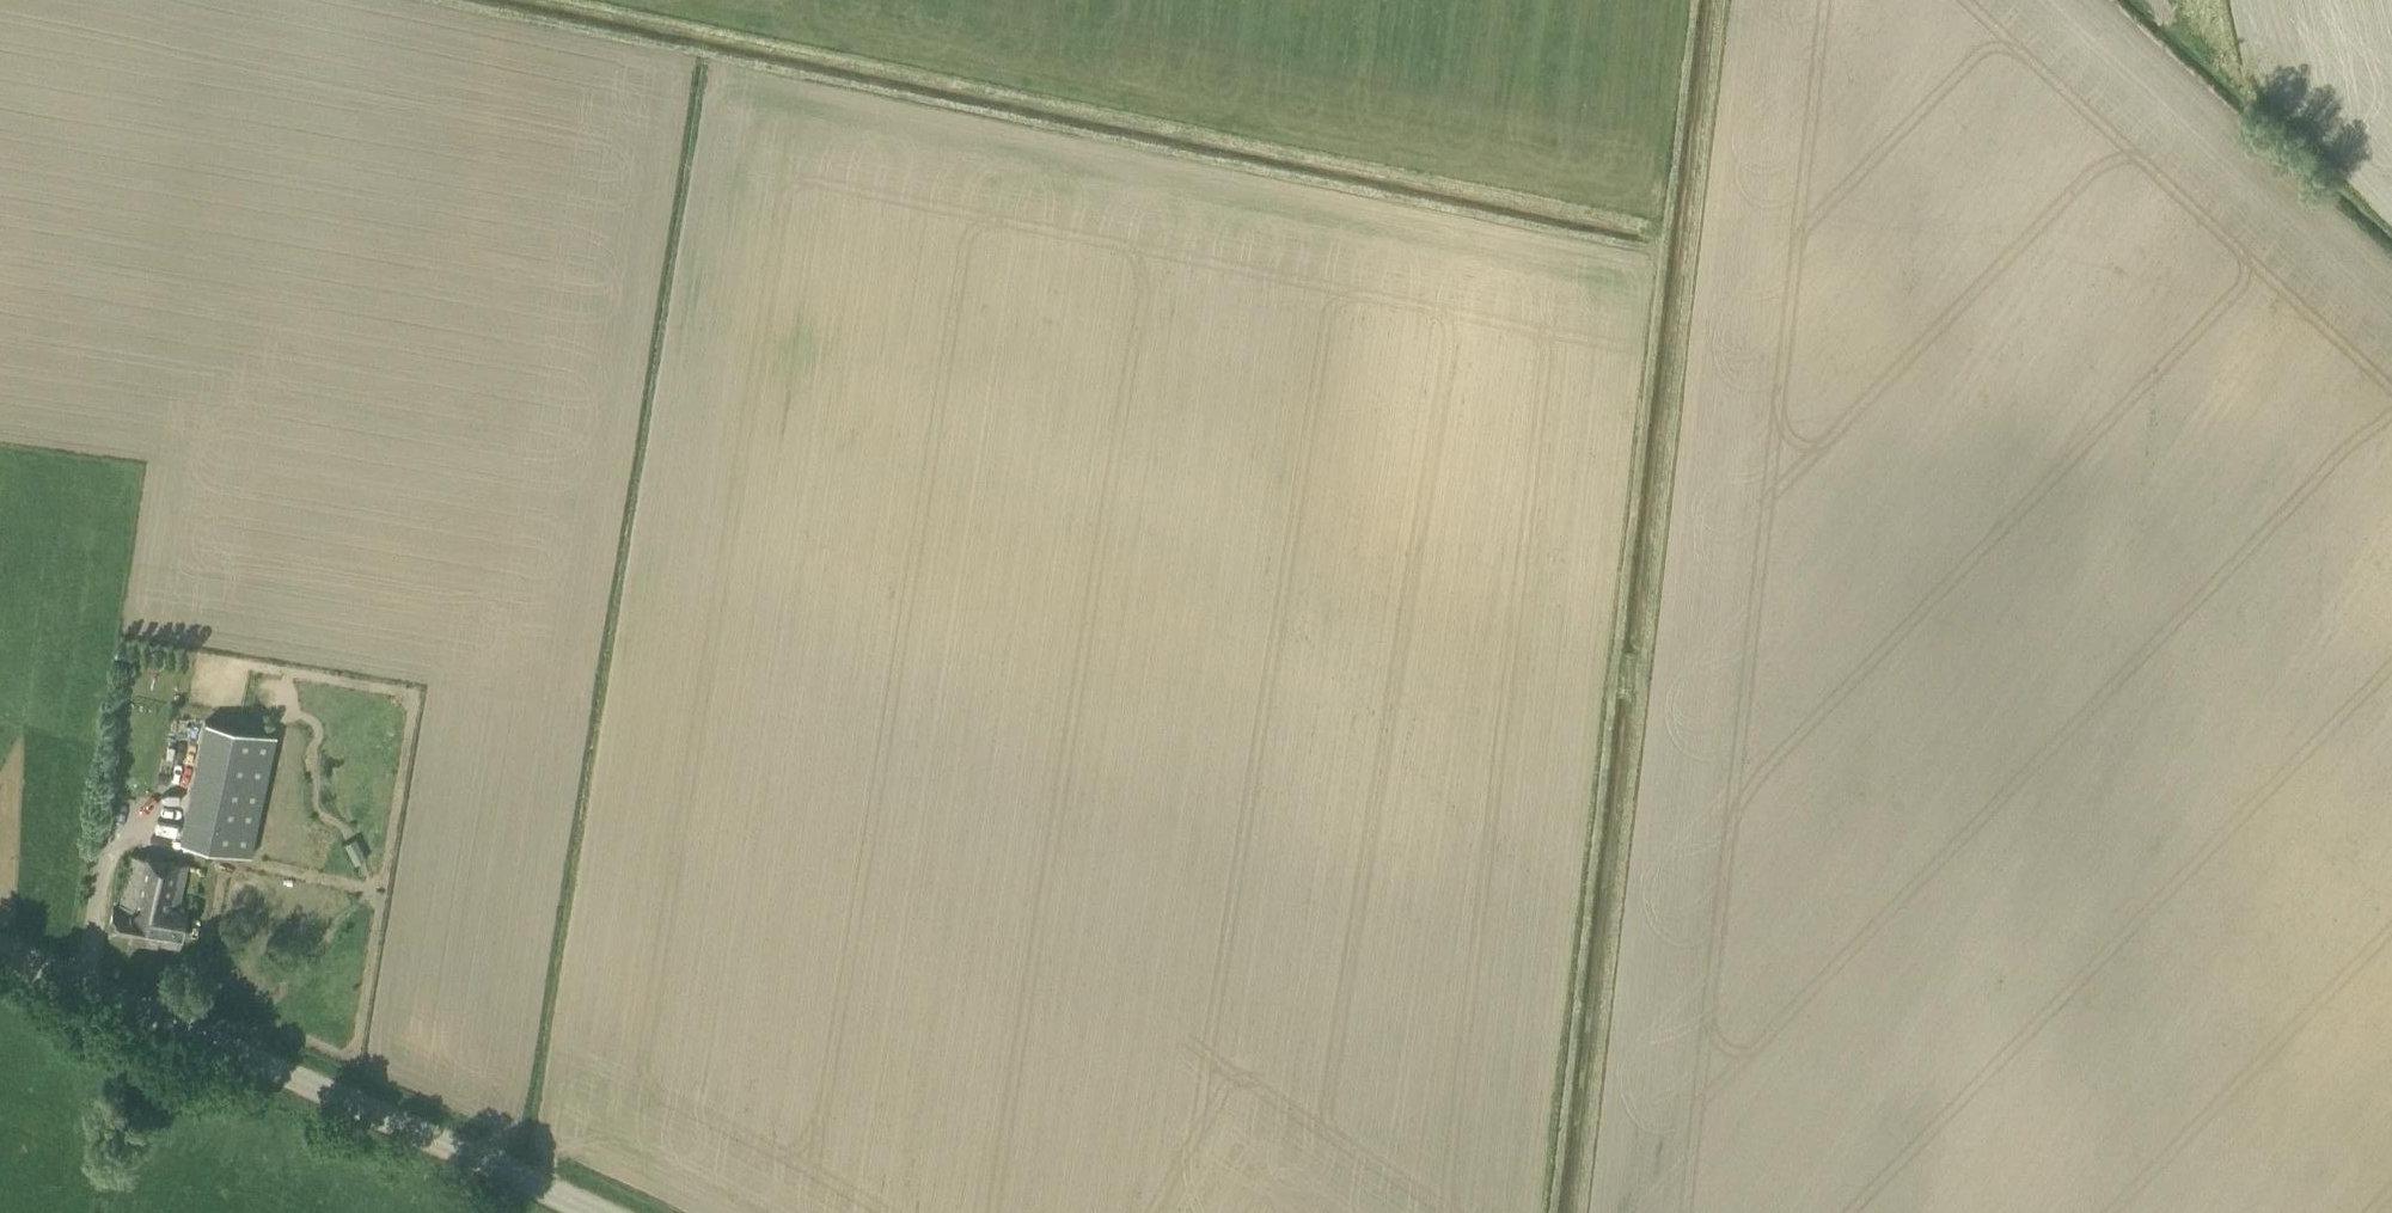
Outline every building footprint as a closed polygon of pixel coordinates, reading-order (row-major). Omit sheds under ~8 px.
[(250,856),(276,736),(204,720),(178,840),(250,856)] [(283,860),(324,868),(346,753),(276,740),(261,821),(289,826),(283,860)] [(366,787),(389,787),(390,774),(366,774),(366,787)] [(214,924),(223,868),(128,857),(118,912),(112,911),(107,933),(177,942),(181,920),(214,924)]
